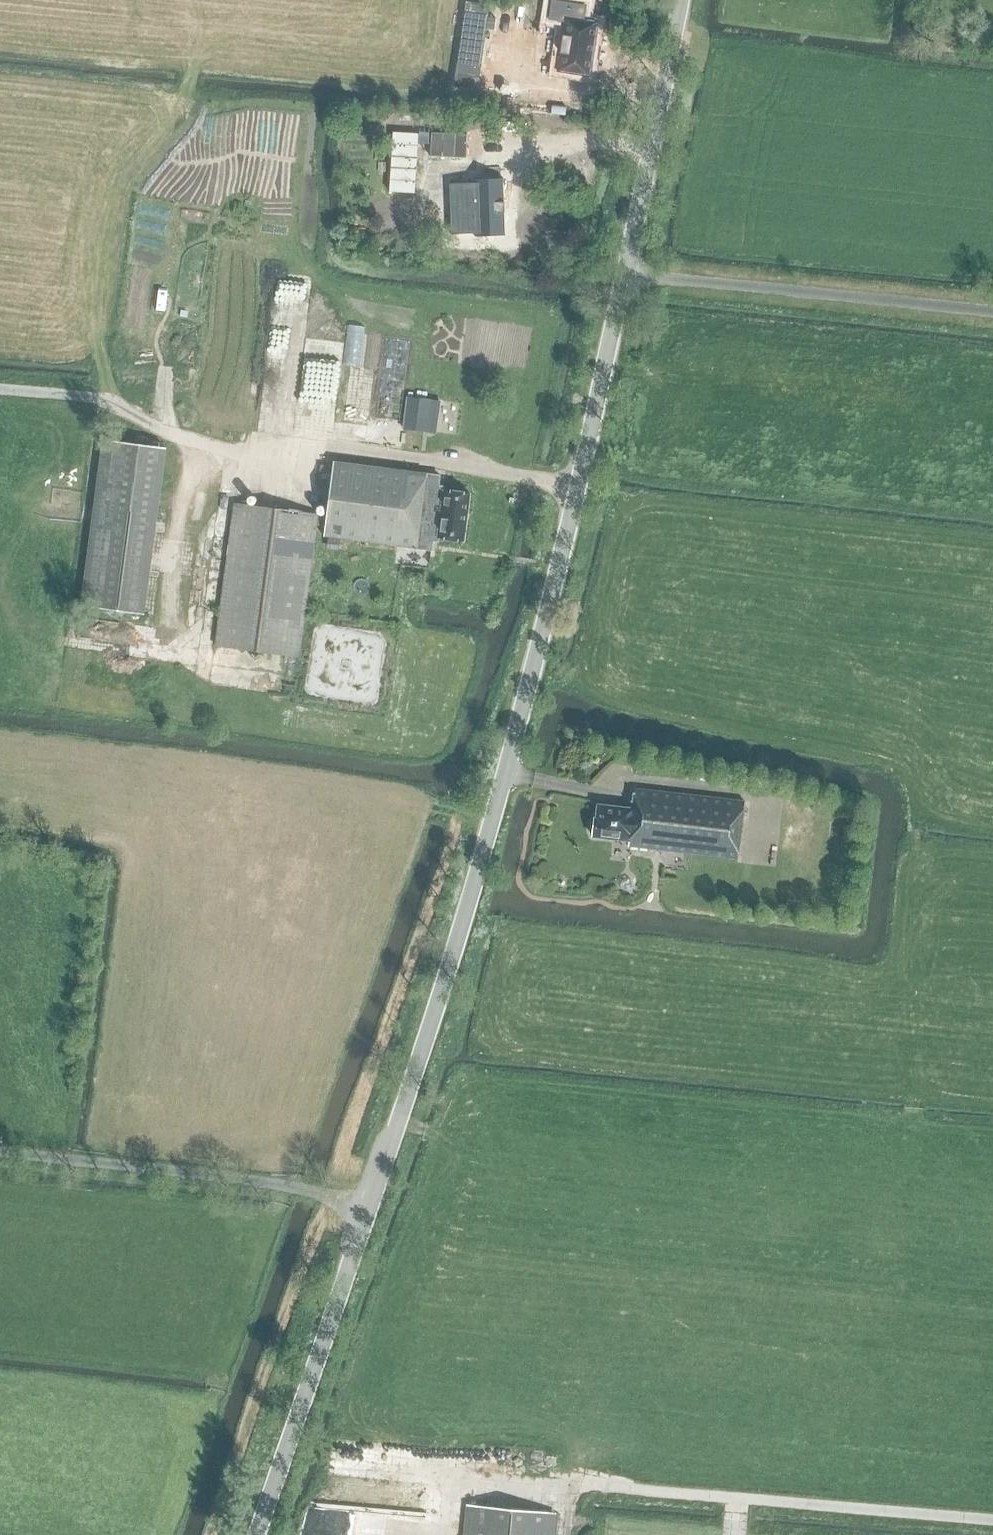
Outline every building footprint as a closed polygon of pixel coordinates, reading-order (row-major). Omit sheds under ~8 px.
[(466,1),(454,86),(478,89),(486,28),(494,30),(495,18),(488,16),(489,4),(466,1)] [(550,2),(547,22),(564,24),(557,72),(588,77),(596,25),(583,23),(585,7),(550,2)] [(450,193),(450,243),(470,243),(470,245),(499,245),(499,190),(470,190),(470,193),(450,193)] [(372,420),(384,317),(357,314),(346,417),(372,420)] [(306,397),(322,399),(324,385),(308,383),(306,397)] [(406,395),(402,429),(434,433),(438,399),(406,395)] [(161,452),(100,444),(79,607),(141,615),(161,452)] [(326,516),(317,515),(316,525),(324,526),(323,536),(415,547),(414,548),(416,548),(430,550),(432,537),(437,538),(463,541),(469,494),(445,491),(445,490),(437,489),(439,476),(333,462),(326,516)] [(316,525),(317,515),(234,504),(215,645),(298,657),(316,525)] [(723,784),(744,786),(745,774),(724,772),(723,784)] [(743,799),(636,788),(635,799),(633,799),(632,809),(596,805),(595,810),(591,814),(590,826),(593,830),(593,836),(627,839),(626,845),(737,856),(743,799)] [(466,1534),(551,1534),(552,1514),(468,1506),(466,1534)]
